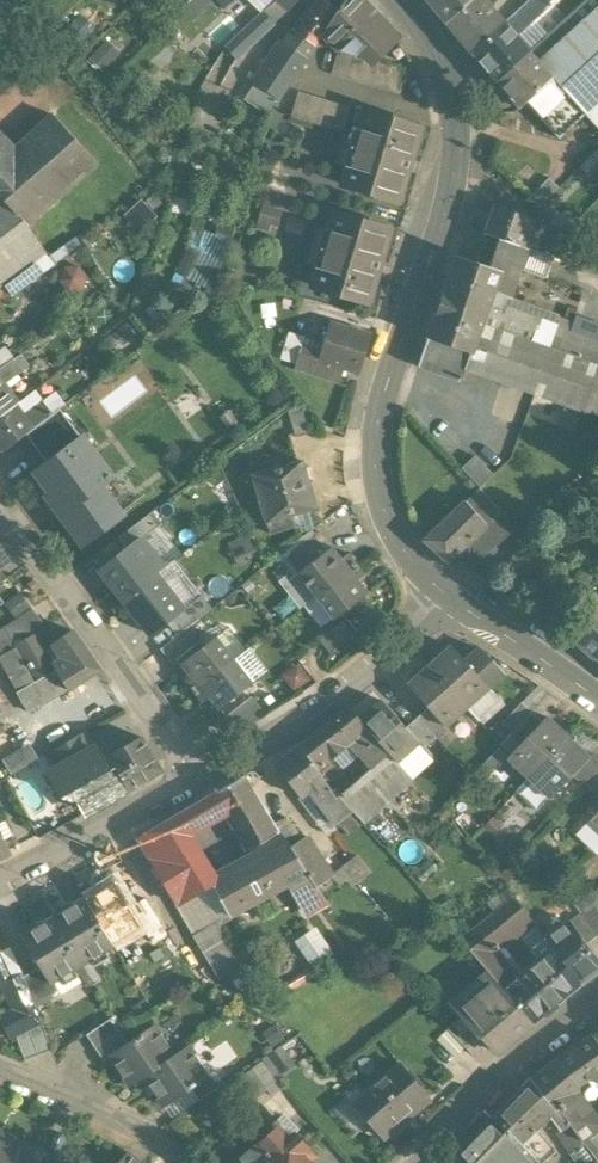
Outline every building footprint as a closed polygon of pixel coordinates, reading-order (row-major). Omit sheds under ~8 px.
[(50,15),(64,0),(33,0),(50,15)] [(182,11),(192,24),(214,3),(222,11),(234,0),(193,0),(182,11)] [(310,12),(307,9),(302,16),(306,19),(296,32),(294,31),(245,100),(269,115),(315,47),(324,33),(338,11),(324,0),(319,0),(310,12)] [(260,14),(272,27),(291,8),(283,0),(277,0),(275,2),(260,14)] [(359,0),(347,0),(338,11),(324,33),(339,53),(363,60),(389,30),(378,19),(378,18),(364,3),(363,4),(359,0)] [(446,24),(472,0),(426,0),(446,24)] [(446,24),(472,53),(503,26),(505,24),(490,7),(498,0),(472,0),(446,24)] [(490,7),(505,24),(532,0),(498,0),(490,7)] [(503,26),(512,35),(541,10),(549,19),(570,0),(532,0),(505,24),(503,26)] [(527,52),(552,79),(585,115),(597,128),(597,0),(584,0),(527,52)] [(512,35),(503,26),(472,53),(495,80),(527,52),(512,35)] [(244,28),(224,48),(235,58),(255,38),(244,28)] [(525,103),(552,79),(527,52),(495,80),(520,108),(525,103)] [(363,60),(339,53),(332,77),(396,95),(403,72),(363,60)] [(552,79),(525,103),(559,139),(585,115),(552,79)] [(350,109),(300,93),(292,119),(343,134),(350,109)] [(419,130),(365,113),(342,186),(397,203),(406,171),(409,172),(412,161),(410,161),(419,130)] [(14,152),(0,137),(0,286),(45,254),(27,228),(96,165),(53,118),(14,152)] [(549,180),(530,201),(540,209),(559,188),(549,180)] [(265,204),(262,226),(276,229),(280,206),(265,204)] [(533,221),(494,206),(484,234),(498,239),(539,254),(544,242),(528,237),(533,221)] [(388,231),(334,215),(313,288),(367,304),(375,274),(378,275),(381,264),(379,263),(388,231)] [(571,234),(533,221),(528,237),(544,242),(565,250),(571,234)] [(178,274),(215,288),(234,238),(197,224),(178,274)] [(539,254),(498,239),(492,258),(521,268),(546,277),(552,259),(539,254)] [(565,250),(544,242),(539,254),(552,259),(561,262),(565,250)] [(488,268),(456,257),(450,275),(495,291),(501,273),(488,268)] [(521,268),(492,258),(488,268),(501,273),(495,291),(506,295),(511,297),(521,268)] [(77,259),(59,279),(76,295),(95,275),(77,259)] [(495,291),(450,275),(417,367),(462,383),(466,371),(495,291)] [(560,317),(548,351),(532,345),(541,319),(502,305),(506,295),(495,291),(466,371),(597,417),(597,344),(568,333),(572,323),(560,317)] [(371,336),(330,323),(318,361),(318,362),(344,370),(359,375),(371,336)] [(344,370),(318,362),(318,361),(300,355),(295,371),(340,385),(344,370)] [(16,405),(19,403),(5,384),(22,372),(13,360),(0,369),(0,417),(16,405)] [(41,401),(24,414),(34,428),(52,415),(41,401)] [(0,417),(0,451),(2,453),(25,435),(34,428),(24,414),(16,405),(0,417)] [(25,435),(47,464),(82,439),(60,409),(52,415),(34,428),(25,435)] [(578,414),(564,410),(558,428),(572,433),(578,414)] [(113,477),(83,438),(82,439),(47,464),(36,473),(62,507),(56,511),(82,546),(123,515),(101,486),(113,477)] [(244,450),(251,463),(265,455),(257,442),(244,450)] [(493,475),(475,457),(462,471),(479,489),(493,475)] [(303,461),(252,475),(265,522),(267,522),(271,533),(294,527),(291,515),(316,508),(303,461)] [(515,529),(479,489),(464,503),(484,525),(478,530),(495,548),(515,529)] [(484,525),(464,503),(443,523),(437,528),(424,541),(446,561),(478,530),(484,525)] [(118,538),(127,550),(141,539),(142,540),(162,525),(152,512),(118,538)] [(438,518),(433,523),(437,528),(443,523),(438,518)] [(250,535),(230,544),(240,566),(260,557),(250,535)] [(100,572),(123,601),(156,574),(164,568),(142,540),(141,539),(127,550),(100,572)] [(333,547),(298,574),(316,597),(357,565),(350,555),(343,560),(333,547)] [(357,565),(316,597),(334,621),(369,594),(359,581),(366,576),(357,565)] [(123,601),(150,636),(168,622),(184,610),(156,574),(123,601)] [(184,610),(168,622),(178,636),(188,628),(212,610),(201,597),(184,610)] [(567,637),(583,650),(584,648),(597,660),(597,602),(567,637)] [(0,632),(0,649),(4,655),(18,647),(37,681),(55,672),(57,671),(46,655),(48,653),(36,635),(35,636),(32,630),(41,625),(31,610),(0,632)] [(60,615),(43,627),(54,644),(73,632),(60,615)] [(346,621),(320,641),(330,654),(356,634),(346,621)] [(178,636),(160,650),(171,665),(182,664),(203,647),(188,628),(178,636)] [(203,647),(182,664),(192,677),(185,682),(193,693),(246,651),(228,628),(203,647)] [(74,633),(55,646),(63,660),(84,647),(74,633)] [(4,655),(0,657),(21,693),(27,689),(26,688),(36,682),(37,681),(18,647),(4,655)] [(84,647),(63,660),(64,666),(57,671),(55,672),(67,691),(100,670),(84,647)] [(502,674),(484,653),(477,648),(464,660),(451,647),(442,655),(443,656),(431,668),(466,707),(502,674)] [(246,651),(193,693),(201,704),(208,699),(217,711),(252,685),(251,683),(266,672),(248,650),(246,651)] [(466,707),(431,668),(421,677),(420,675),(409,686),(429,708),(445,726),(466,707)] [(37,681),(36,682),(26,688),(27,689),(38,708),(67,691),(55,672),(37,681)] [(262,712),(251,698),(224,719),(235,733),(262,712)] [(383,702),(373,712),(372,710),(360,721),(388,753),(396,762),(418,742),(383,702)] [(532,713),(521,703),(502,724),(512,734),(532,713)] [(445,726),(429,708),(418,718),(436,739),(447,729),(445,727),(445,726)] [(360,721),(348,709),(300,747),(316,772),(350,744),(370,769),(388,753),(360,721)] [(532,713),(512,734),(522,744),(542,724),(532,713)] [(436,739),(418,718),(408,727),(426,748),(436,739)] [(558,728),(548,719),(542,724),(522,744),(509,759),(530,778),(567,739),(557,729),(558,728)] [(85,733),(48,755),(57,771),(94,749),(85,733)] [(111,749),(101,746),(94,749),(57,771),(50,775),(62,797),(80,802),(87,814),(98,808),(156,774),(158,767),(140,737),(113,752),(111,749)] [(580,750),(567,739),(530,778),(552,798),(574,775),(590,758),(581,750),(580,750)] [(300,747),(275,765),(300,799),(309,793),(334,827),(351,814),(338,798),(335,800),(316,772),(300,747)] [(396,762),(388,753),(370,769),(338,798),(351,814),(362,826),(412,780),(396,762)] [(574,775),(584,784),(597,769),(597,758),(594,754),(590,758),(574,775)] [(584,784),(594,794),(597,790),(597,769),(584,784)] [(244,776),(212,795),(224,813),(248,852),(280,835),(277,828),(244,776)] [(254,860),(213,882),(184,835),(224,813),(212,795),(136,839),(175,904),(210,885),(229,920),(286,890),(308,920),(329,905),(317,887),(287,843),(254,860)] [(305,838),(302,840),(289,820),(277,828),(280,835),(282,834),(287,843),(317,887),(331,877),(305,838)] [(10,854),(0,834),(0,859),(10,854)] [(280,835),(248,852),(254,860),(287,843),(282,834),(280,835)] [(366,869),(356,858),(344,869),(354,879),(366,869)] [(114,879),(83,898),(113,946),(142,929),(143,928),(130,906),(114,879)] [(210,885),(175,904),(204,952),(237,935),(229,920),(210,885)] [(83,898),(52,917),(82,966),(113,946),(83,898)] [(144,898),(130,906),(143,928),(142,929),(151,944),(167,935),(144,898)] [(514,898),(460,941),(487,972),(501,961),(504,959),(496,949),(500,946),(496,940),(527,915),(514,898)] [(592,905),(581,914),(597,937),(597,913),(592,905)] [(597,937),(581,914),(570,922),(587,945),(597,937)] [(82,966),(52,917),(22,936),(40,967),(50,984),(51,984),(82,966)] [(570,922),(545,940),(552,949),(578,984),(597,968),(597,960),(587,945),(570,922)] [(316,928),(293,942),(310,969),(333,955),(316,928)] [(237,935),(204,952),(218,977),(250,959),(237,935)] [(552,949),(512,982),(507,976),(508,970),(501,961),(487,972),(488,973),(530,1022),(578,984),(552,949)] [(50,984),(40,967),(23,977),(32,1001),(33,1004),(56,991),(51,984),(50,984)] [(530,1022),(488,973),(452,1005),(463,1017),(468,1024),(471,1021),(487,1039),(485,1040),(487,1042),(496,1053),(530,1022)] [(22,974),(9,980),(21,1006),(32,1001),(23,977),(22,974)] [(35,1008),(7,1019),(23,1058),(50,1047),(35,1008)] [(487,1039),(471,1021),(468,1024),(463,1017),(447,1031),(471,1056),(487,1042),(485,1040),(487,1039)] [(110,1019),(86,1035),(95,1048),(118,1032),(110,1019)] [(173,1056),(153,1026),(126,1044),(109,1056),(129,1086),(143,1077),(173,1056)] [(126,1044),(118,1032),(95,1048),(103,1060),(109,1056),(126,1044)] [(528,1080),(554,1112),(559,1108),(570,1124),(582,1141),(597,1130),(585,1112),(588,1110),(578,1095),(577,1083),(587,1076),(586,1079),(586,1080),(587,1082),(588,1083),(590,1083),(591,1083),(593,1083),(597,1089),(597,1046),(593,1037),(558,1062),(555,1058),(528,1080)] [(173,1056),(143,1077),(165,1108),(190,1091),(209,1079),(208,1077),(187,1047),(173,1056)] [(295,1068),(280,1047),(261,1060),(277,1081),(295,1068)] [(387,1077),(353,1104),(383,1139),(399,1126),(397,1123),(426,1099),(400,1068),(388,1078),(387,1077)] [(214,1074),(208,1077),(209,1079),(190,1091),(197,1102),(221,1085),(214,1074)] [(528,1080),(492,1118),(494,1120),(495,1119),(520,1144),(549,1117),(560,1131),(570,1124),(559,1108),(554,1112),(528,1080)] [(457,1159),(460,1162),(539,1162),(520,1144),(495,1119),(494,1120),(457,1159)] [(242,1160),(244,1162),(307,1162),(300,1155),(306,1149),(283,1124),(242,1160)] [(570,1124),(560,1131),(565,1138),(562,1141),(578,1162),(591,1162),(596,1159),(582,1141),(570,1124)] [(582,1141),(596,1159),(597,1162),(597,1130),(582,1141)] [(0,1133),(0,1141),(39,1157),(42,1150),(0,1133)] [(0,1141),(0,1162),(37,1162),(39,1158),(39,1157),(0,1141)] [(127,1152),(117,1162),(139,1162),(127,1152)]
